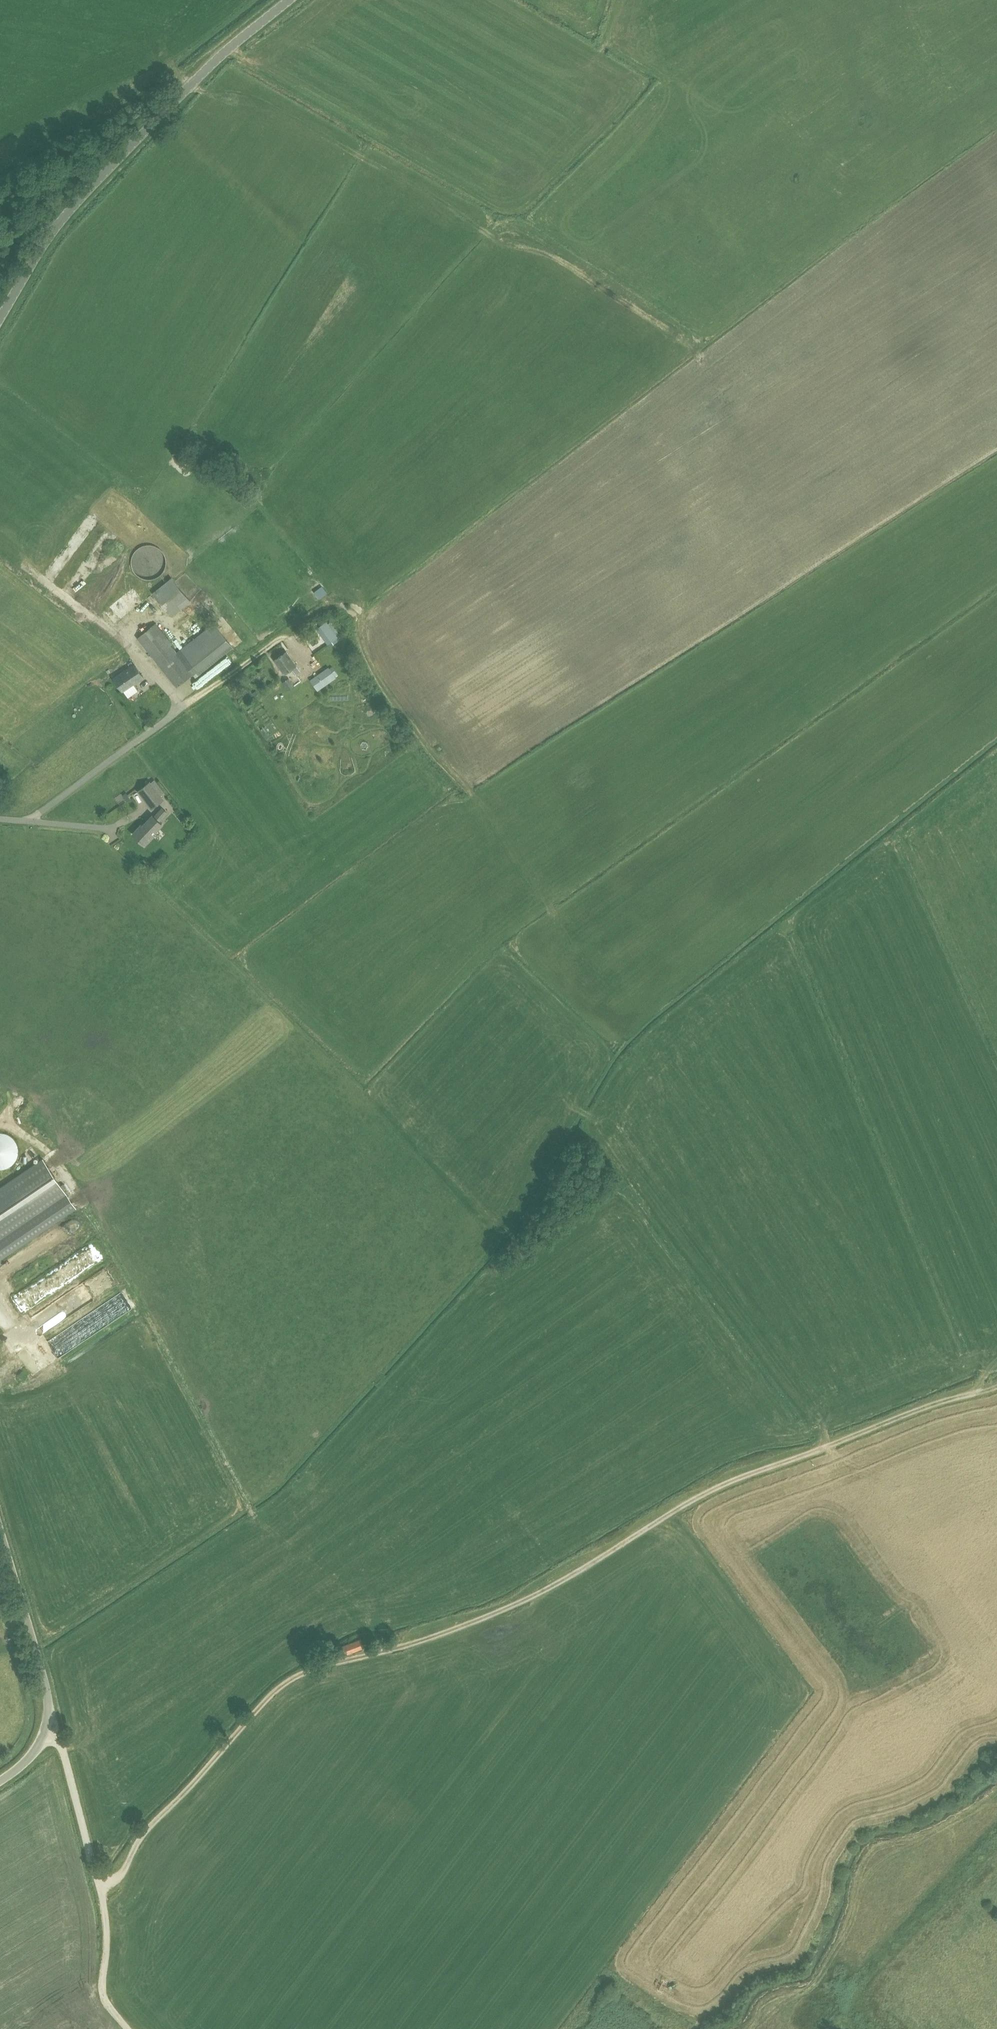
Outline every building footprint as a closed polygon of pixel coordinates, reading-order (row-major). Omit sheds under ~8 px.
[(165,568),(166,564),(166,560),(165,557),(164,554),(162,551),(161,549),(158,548),(155,546),(152,545),(148,545),(145,545),(142,546),(139,548),(136,550),(134,553),(132,557),(131,560),(131,564),(132,568),(135,573),(136,574),(139,576),(143,578),(147,579),(151,579),(156,578),(160,575),(163,572),(165,568)] [(178,579),(183,585),(187,581),(182,576),(178,579)] [(172,617),(191,601),(172,578),(153,593),(172,617)] [(119,616),(142,598),(131,585),(108,603),(119,616)] [(177,687),(193,674),(177,653),(177,652),(171,645),(172,644),(156,623),(137,638),(177,687)] [(182,649),(177,652),(177,653),(193,674),(195,676),(233,647),(231,644),(214,623),(182,649)] [(296,674),(300,671),(296,665),(287,652),(275,660),(284,674),(292,668),(296,674)] [(123,691),(143,677),(134,663),(114,677),(123,691)] [(309,680),(317,690),(335,677),(328,667),(309,680)] [(289,678),(283,682),(288,690),(294,685),(289,678)] [(152,808),(163,800),(149,782),(139,790),(149,803),(152,808)] [(153,816),(143,826),(140,824),(132,833),(145,846),(154,836),(152,834),(162,824),(159,821),(166,813),(162,809),(154,817),(153,816)] [(1,1169),(4,1169),(7,1168),(10,1166),(12,1165),(15,1162),(17,1158),(18,1154),(18,1151),(18,1148),(17,1145),(16,1141),(12,1137),(9,1135),(3,1133),(0,1133),(0,1169),(1,1169)] [(8,1183),(0,1188),(0,1259),(77,1207),(68,1194),(44,1158),(8,1183)] [(64,1236),(67,1241),(78,1233),(74,1228),(64,1236)] [(66,1278),(56,1262),(0,1298),(0,1299),(9,1314),(66,1278)] [(8,1278),(16,1274),(14,1268),(5,1272),(8,1278)] [(0,1322),(6,1333),(14,1328),(8,1317),(0,1322)] [(343,1645),(346,1654),(365,1647),(361,1638),(343,1645)]
